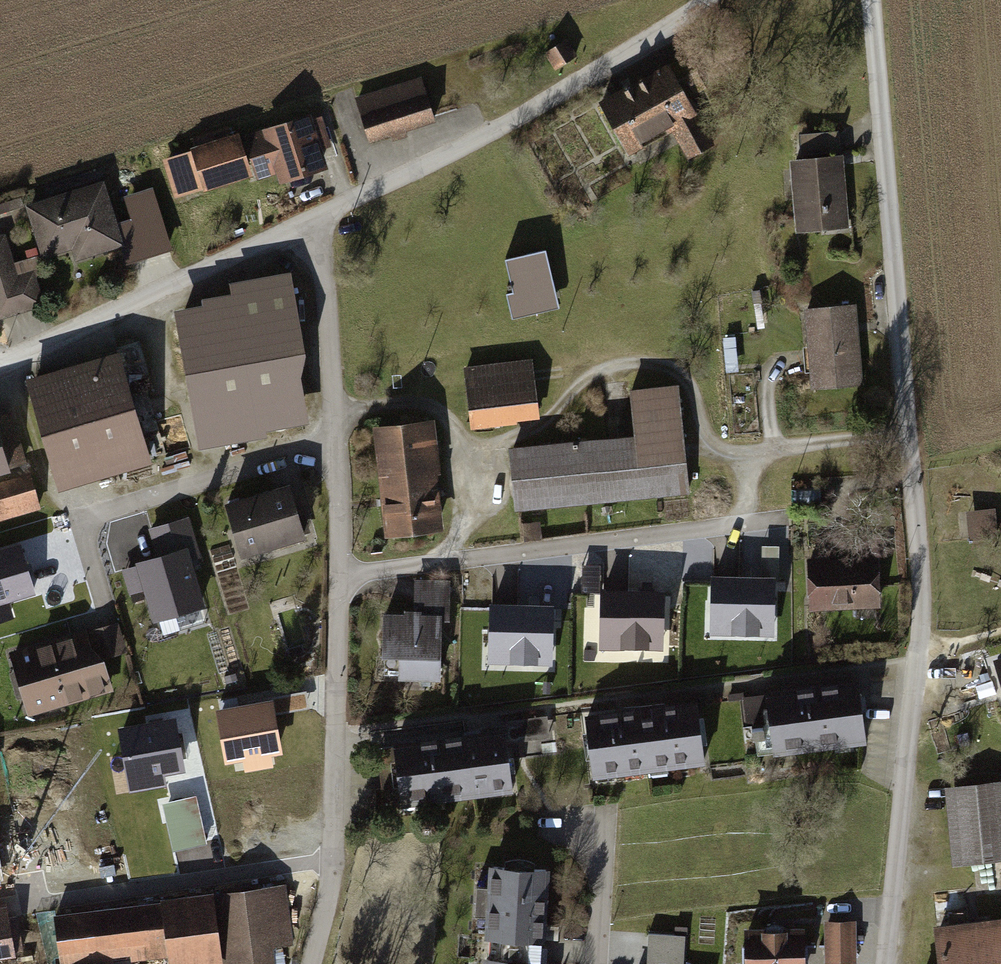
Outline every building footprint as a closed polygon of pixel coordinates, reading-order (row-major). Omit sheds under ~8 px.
[(561,43),(539,55),(549,74),(571,61),(561,43)] [(674,62),(593,105),(624,161),(669,137),(684,164),(718,146),(674,62)] [(414,82),(349,100),(361,145),(427,126),(414,82)] [(316,113),(237,138),(251,184),(271,177),(275,188),(319,174),(313,154),(327,149),(316,113)] [(192,150),(170,157),(175,173),(185,170),(193,196),(245,180),(232,138),(227,140),(223,127),(189,138),(192,150)] [(841,130),(802,131),(803,149),(842,147),(841,130)] [(838,158),(783,163),(790,237),(845,232),(838,158)] [(119,248),(98,183),(18,209),(38,264),(67,254),(69,265),(119,248)] [(0,235),(0,322),(40,309),(30,276),(16,281),(1,235),(0,235)] [(539,254),(498,264),(507,304),(548,294),(539,254)] [(204,301),(176,306),(199,443),(266,432),(265,425),(311,418),(303,371),(306,345),(293,267),(230,277),(231,288),(203,293),(204,301)] [(851,308),(797,313),(804,392),(857,388),(851,308)] [(110,356),(18,382),(49,492),(141,467),(110,356)] [(526,360),(458,369),(466,433),(534,424),(526,360)] [(626,436),(500,449),(506,515),(683,497),(672,390),(622,395),(626,436)] [(0,414),(0,476),(21,470),(4,412),(0,414)] [(427,424),(366,429),(376,542),(436,537),(427,424)] [(0,483),(0,519),(33,509),(23,476),(0,483)] [(280,485),(213,507),(231,561),(298,540),(280,485)] [(989,509),(961,513),(965,543),(993,539),(989,509)] [(159,559),(121,570),(129,599),(143,595),(152,626),(206,610),(193,565),(202,562),(188,517),(149,528),(159,559)] [(765,543),(766,568),(782,567),(781,542),(765,543)] [(0,551),(0,607),(36,595),(20,545),(0,551)] [(873,556),(799,560),(802,612),(875,609),(873,556)] [(773,580),(714,580),(714,628),(773,628),(773,580)] [(408,617),(375,616),(374,660),(390,660),(390,682),(432,683),(434,621),(443,622),(444,584),(409,583),(408,617)] [(665,593),(601,591),(599,652),(664,653),(665,593)] [(554,606),(489,605),(488,665),(552,667),(554,606)] [(115,623),(89,631),(99,660),(124,652),(115,623)] [(84,628),(2,653),(21,717),(104,693),(84,628)] [(992,656),(1000,684),(1000,653),(992,656)] [(853,681),(753,695),(762,757),(862,743),(853,681)] [(274,700),(216,711),(226,764),(243,761),(245,772),(273,767),(271,757),(284,754),(274,700)] [(688,701),(574,718),(584,782),(698,765),(688,701)] [(176,719),(117,730),(129,793),(166,787),(165,776),(185,772),(176,719)] [(496,729),(379,747),(389,809),(505,791),(496,729)] [(937,789),(946,865),(1000,859),(1000,782),(937,789)] [(196,797),(162,805),(173,852),(207,845),(196,797)] [(539,867),(480,863),(475,936),(534,939),(539,867)] [(47,914),(54,963),(115,963),(160,958),(161,963),(205,963),(215,963),(267,963),(265,945),(288,941),(280,882),(47,914)] [(0,904),(0,961),(16,958),(7,902),(0,904)] [(924,926),(929,963),(1000,963),(1000,917),(924,926)] [(851,919),(818,920),(819,963),(852,963),(851,919)] [(734,926),(735,963),(800,963),(799,924),(734,926)] [(649,932),(647,963),(653,963),(685,963),(686,934),(649,932)] [(475,955),(474,963),(533,963),(533,959),(475,955)]
